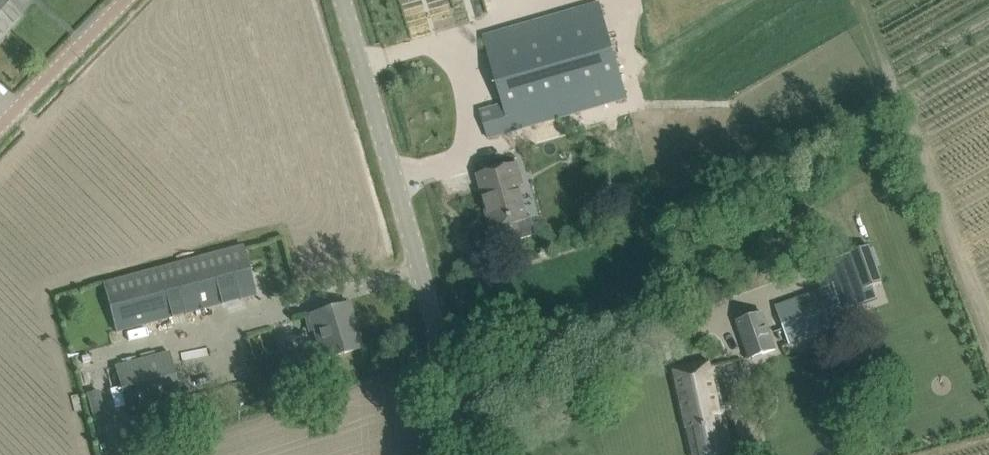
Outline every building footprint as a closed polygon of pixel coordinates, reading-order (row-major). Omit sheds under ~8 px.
[(8,29),(19,17),(16,14),(28,0),(0,0),(0,22),(8,29)] [(599,2),(483,36),(503,104),(480,110),(488,138),(628,97),(599,2)] [(0,22),(0,38),(8,29),(0,22)] [(516,163),(478,175),(489,214),(487,214),(495,239),(518,233),(520,239),(532,236),(535,231),(532,221),(527,219),(517,186),(522,184),(516,163)] [(256,241),(103,282),(116,332),(256,295),(269,291),(256,241)] [(784,303),(775,306),(789,344),(847,323),(843,311),(878,299),(873,286),(882,283),(869,246),(851,252),(852,253),(836,258),(836,259),(844,281),(833,285),(833,286),(822,290),(784,303)] [(326,359),(362,348),(362,347),(357,348),(349,319),(353,318),(349,304),(306,316),(311,332),(318,330),(326,359)] [(763,313),(737,322),(750,358),(775,349),(763,313)] [(120,369),(133,414),(179,401),(166,356),(120,369)] [(673,369),(680,397),(693,454),(729,454),(730,454),(713,381),(709,361),(702,362),(673,369)]
